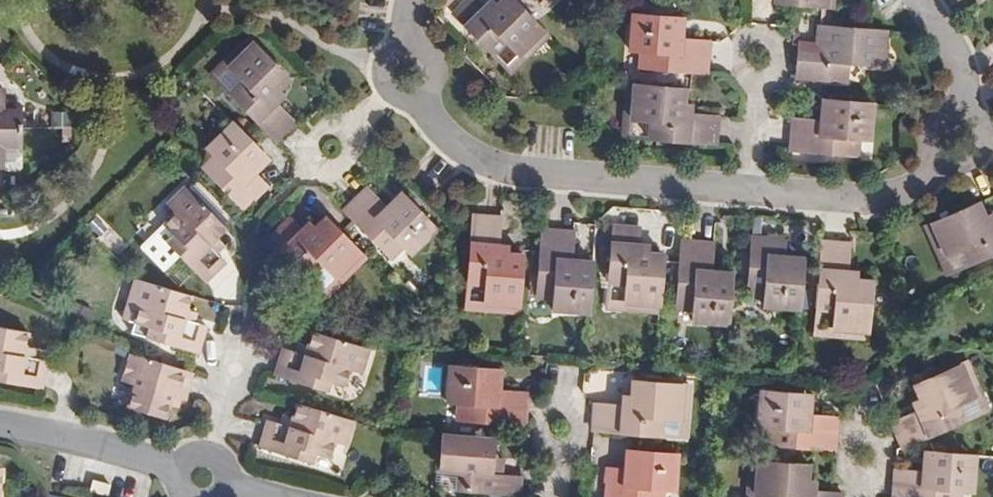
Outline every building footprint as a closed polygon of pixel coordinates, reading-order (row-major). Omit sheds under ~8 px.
[(493,54),(506,40),(519,52),(544,27),(517,0),(502,0),(496,6),(489,12),(483,6),(477,0),(463,0),(452,11),(493,54)] [(490,0),(483,6),(489,12),(496,6),(490,0)] [(693,69),(706,69),(710,37),(680,34),(680,26),(672,26),(674,13),(633,9),(630,34),(640,35),(639,49),(637,64),(693,69)] [(672,26),(680,26),(682,14),(674,13),(672,26)] [(885,26),(865,24),(818,21),(814,50),(797,49),(795,76),(845,80),(847,62),(882,64),(885,26)] [(510,70),(550,34),(544,27),(519,52),(506,40),(493,54),(510,70)] [(628,48),(639,49),(640,35),(630,34),(628,48)] [(232,65),(256,41),(251,35),(213,72),(231,91),(243,79),(232,65)] [(231,91),(257,119),(278,140),(298,120),(280,101),(286,95),(279,88),(290,77),(256,41),(232,65),(243,79),(231,91)] [(637,81),(627,81),(623,134),(650,136),(651,119),(634,117),(637,81)] [(651,119),(650,136),(716,142),(718,112),(691,109),(691,103),(683,102),(684,85),(637,81),(634,117),(651,119)] [(839,96),(829,95),(829,110),(838,111),(839,96)] [(880,124),(882,100),(839,96),(838,111),(829,110),(828,118),(799,116),(796,148),(866,154),(867,137),(868,123),(880,124)] [(0,103),(0,145),(21,145),(25,145),(25,104),(6,104),(0,103)] [(245,130),(231,117),(216,132),(223,139),(213,150),(202,161),(244,204),(267,180),(255,167),(258,163),(251,157),(261,147),(245,130)] [(878,139),(880,124),(868,123),(867,137),(878,139)] [(223,139),(216,132),(205,143),(213,150),(223,139)] [(21,145),(0,145),(0,163),(3,163),(5,166),(19,166),(24,162),(25,151),(21,145)] [(267,154),(261,147),(251,157),(258,163),(267,154)] [(209,246),(216,239),(227,227),(187,185),(167,204),(174,212),(163,223),(165,226),(173,234),(165,243),(202,281),(223,261),(215,253),(209,246)] [(366,185),(345,207),(358,222),(391,256),(400,246),(410,234),(420,244),(437,227),(407,196),(398,206),(393,200),(387,206),(366,185)] [(402,191),(393,200),(398,206),(407,196),(402,191)] [(988,227),(983,215),(978,199),(971,202),(930,219),(944,252),(961,246),(968,262),(992,251),(992,226),(988,227)] [(271,233),(312,274),(323,262),(339,276),(363,249),(347,233),(327,212),(316,222),(310,217),(303,224),(291,213),(271,233)] [(521,293),(525,253),(509,251),(509,246),(500,245),(502,215),(473,213),(469,278),(486,279),(485,298),(520,301),(521,293)] [(983,215),(988,227),(992,226),(992,220),(992,219),(991,213),(983,215)] [(802,305),(805,267),(805,265),(791,264),(791,258),(785,257),(787,232),(762,228),(763,218),(756,218),(754,243),(752,243),(749,288),(765,289),(781,291),(779,302),(802,305)] [(944,252),(930,219),(922,223),(944,272),(968,262),(961,246),(944,252)] [(662,301),(665,257),(666,250),(651,249),(639,248),(640,241),(642,223),(617,220),(612,279),(632,281),(631,297),(662,301)] [(173,234),(165,226),(157,234),(165,243),(173,234)] [(590,312),(594,269),(582,269),(582,259),(575,259),(577,230),(544,226),(544,228),(542,248),(526,247),(525,253),(521,293),(552,295),(568,297),(567,310),(590,312)] [(410,234),(400,246),(409,255),(420,244),(410,234)] [(222,246),(216,239),(209,246),(215,253),(222,246)] [(717,242),(685,239),(683,258),(665,257),(662,301),(662,304),(692,307),(706,308),(705,321),(730,323),(734,280),(721,280),(722,271),(713,270),(717,242)] [(852,242),(826,240),(824,269),(805,267),(802,305),(802,308),(834,311),(833,327),(870,330),(875,280),(857,278),(846,277),(846,272),(850,269),(852,242)] [(639,248),(651,249),(651,241),(640,241),(639,248)] [(331,293),(368,255),(363,249),(339,276),(323,262),(312,274),(331,293)] [(594,269),(594,260),(582,259),(582,269),(594,269)] [(858,269),(850,269),(846,272),(846,277),(857,278),(858,269)] [(734,280),(734,272),(722,271),(721,280),(734,280)] [(191,294),(135,277),(127,301),(136,305),(131,323),(136,325),(146,328),(143,337),(195,354),(204,325),(193,322),(184,319),(187,309),(191,294)] [(486,279),(469,278),(466,304),(520,309),(520,301),(485,298),(486,279)] [(662,304),(662,301),(631,297),(632,281),(612,279),(609,305),(661,309),(662,304)] [(781,291),(765,289),(764,301),(779,302),(781,291)] [(551,308),(567,310),(568,297),(552,295),(551,308)] [(691,320),(705,321),(706,308),(692,307),(691,320)] [(802,308),(800,330),(870,336),(870,330),(833,327),(834,311),(802,308)] [(195,312),(187,309),(184,319),(193,322),(195,312)] [(146,328),(136,325),(133,334),(143,337),(146,328)] [(35,357),(25,355),(26,346),(27,329),(0,326),(0,381),(40,387),(43,358),(35,357)] [(332,381),(341,385),(347,387),(353,368),(363,372),(371,346),(315,328),(311,342),(309,352),(298,348),(285,344),(277,372),(329,390),(332,381)] [(309,352),(311,342),(301,339),(298,348),(309,352)] [(25,355),(35,357),(36,348),(26,346),(25,355)] [(185,400),(193,369),(134,350),(124,382),(133,385),(127,406),(164,417),(168,405),(171,395),(180,398),(185,400)] [(959,405),(965,419),(990,409),(969,359),(962,362),(977,396),(959,405)] [(902,446),(928,436),(965,419),(959,405),(977,396),(962,362),(914,383),(920,397),(927,412),(919,416),(917,410),(892,422),(902,446)] [(506,422),(527,424),(530,391),(503,388),(503,380),(494,379),(495,368),(453,363),(451,388),(462,388),(461,405),(460,419),(506,422)] [(494,379),(503,380),(504,368),(495,368),(494,379)] [(600,399),(596,429),(641,433),(662,435),(664,418),(678,420),(682,382),(633,377),(633,392),(632,406),(623,406),(623,402),(600,399)] [(338,393),(341,385),(332,381),(329,390),(338,393)] [(664,418),(662,435),(687,437),(693,383),(682,382),(678,420),(664,418)] [(815,447),(833,447),(836,416),(809,414),(811,403),(801,402),(802,391),(760,387),(757,410),(771,411),(769,427),(768,442),(815,447)] [(450,404),(461,405),(462,388),(451,388),(450,404)] [(801,402),(811,403),(811,392),(802,391),(801,402)] [(624,392),(623,402),(623,406),(632,406),(633,392),(624,392)] [(177,409),(180,398),(171,395),(168,405),(177,409)] [(913,401),(917,410),(919,416),(927,412),(920,397),(913,401)] [(354,418),(298,401),(293,416),(290,425),(282,422),(269,419),(261,445),(314,462),(317,452),(328,456),(331,457),(336,441),(346,443),(354,418)] [(755,426),(769,427),(771,411),(757,410),(755,426)] [(290,425),(293,416),(285,414),(282,422),(290,425)] [(497,437),(443,433),(440,467),(461,469),(460,486),(518,491),(520,473),(505,472),(495,471),(496,456),(497,437)] [(636,461),(637,448),(629,447),(627,460),(636,461)] [(680,452),(640,448),(637,448),(636,461),(627,460),(627,470),(610,469),(608,496),(665,496),(667,487),(668,473),(678,474),(680,452)] [(975,452),(933,449),(933,450),(932,462),(921,462),(920,471),(895,469),(892,496),(961,496),(962,489),(963,476),(973,477),(975,452)] [(932,462),(933,450),(923,449),(921,462),(932,462)] [(325,465),(328,456),(317,452),(314,462),(325,465)] [(507,456),(496,456),(495,471),(505,472),(507,456)] [(752,458),(749,496),(775,496),(759,494),(762,458),(752,458)] [(806,461),(805,462),(762,458),(759,494),(775,496),(841,496),(841,491),(816,489),(812,492),(807,491),(808,477),(810,463),(806,461)] [(461,469),(440,467),(439,484),(460,486),(461,469)] [(677,488),(678,474),(668,473),(667,487),(677,488)] [(972,489),(973,477),(963,476),(962,489),(972,489)] [(93,477),(90,494),(100,496),(103,480),(93,477)] [(818,478),(808,477),(807,491),(812,492),(816,489),(818,478)]
